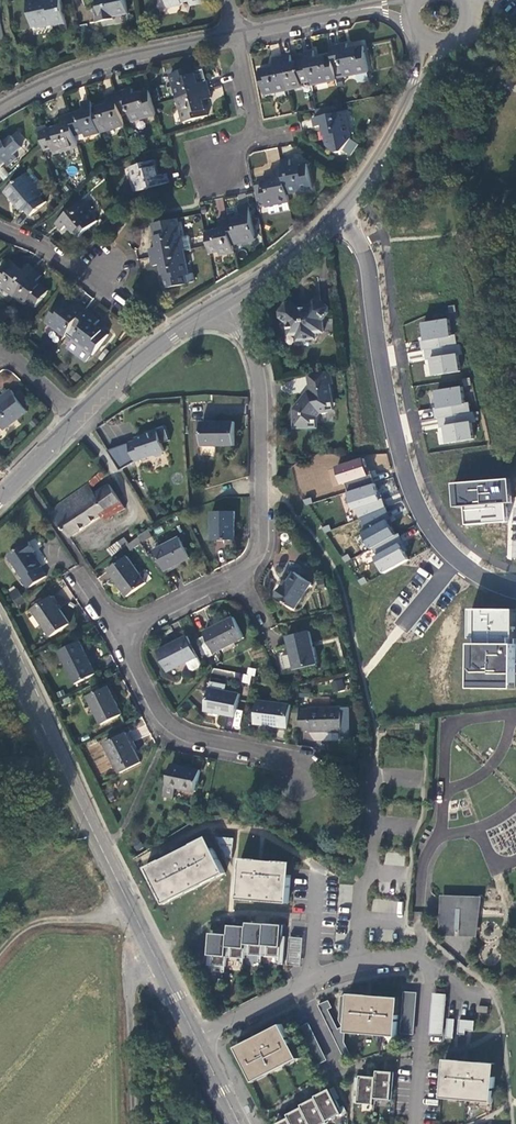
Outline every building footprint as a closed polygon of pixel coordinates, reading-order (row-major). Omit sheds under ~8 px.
[(32,26),(53,22),(53,25),(66,22),(61,0),(27,0),(32,26)] [(99,6),(93,7),(96,20),(114,17),(113,13),(128,10),(126,0),(98,0),(99,6)] [(347,42),(331,45),(333,53),(335,65),(343,63),(345,73),(369,69),(364,45),(348,48),(347,42)] [(314,49),(306,51),(307,58),(311,79),(312,83),(338,78),(335,65),(333,53),(316,57),(314,49)] [(302,81),(311,79),(307,58),(292,61),(291,53),(283,55),(289,87),(303,85),(302,81)] [(264,92),(289,87),(283,55),(273,57),(275,65),(259,68),(264,92)] [(171,72),(178,96),(209,88),(206,79),(203,68),(196,70),(195,66),(171,72)] [(133,119),(156,113),(153,103),(150,89),(134,93),(133,87),(116,92),(121,112),(130,109),(133,119)] [(211,96),(209,88),(178,96),(184,120),(208,114),(204,98),(211,96)] [(110,102),(93,107),(100,131),(125,124),(121,112),(116,92),(108,94),(110,102)] [(86,134),(100,131),(93,107),(91,100),(83,102),(85,109),(70,114),(75,134),(85,131),(86,134)] [(351,134),(346,110),(314,116),(316,125),(323,123),(328,144),(335,149),(341,148),(351,134)] [(55,151),(79,145),(75,134),(70,114),(62,116),(64,124),(49,128),(48,125),(41,127),(46,148),(54,146),(55,151)] [(5,161),(8,165),(17,157),(13,154),(22,146),(11,135),(3,142),(0,139),(0,166),(5,161)] [(137,189),(169,180),(167,172),(159,174),(154,158),(130,165),(137,189)] [(290,158),(282,160),(283,167),(288,191),(312,186),(307,162),(292,165),(290,158)] [(9,175),(3,166),(0,168),(0,176),(2,179),(9,175)] [(291,208),(290,199),(288,191),(283,167),(274,169),(276,177),(261,180),(261,181),(254,183),(259,204),(266,203),(266,204),(268,204),(270,212),(291,208)] [(49,189),(32,170),(9,191),(15,198),(13,200),(24,212),(28,208),(33,214),(50,198),(45,193),(49,189)] [(97,219),(81,200),(57,221),(62,227),(68,222),(78,235),(97,219)] [(242,215),(228,218),(233,243),(256,237),(249,206),(241,208),(242,215)] [(221,228),(206,231),(208,244),(210,251),(219,249),(220,253),(235,250),(233,243),(228,218),(220,219),(221,228)] [(150,248),(152,256),(184,249),(192,248),(189,234),(181,235),(178,219),(153,224),(158,247),(150,248)] [(189,274),(184,249),(152,256),(154,266),(162,264),(166,287),(188,283),(186,274),(189,274)] [(15,293),(35,268),(28,263),(23,269),(10,259),(0,272),(0,282),(15,293)] [(41,273),(35,268),(15,293),(26,302),(28,299),(36,305),(48,289),(36,280),(41,273)] [(47,319),(65,334),(67,332),(73,324),(86,308),(79,302),(73,309),(62,300),(47,319)] [(317,332),(324,331),(323,320),(330,311),(329,306),(321,300),(315,300),(309,307),(300,307),(294,302),(288,302),(281,311),(282,316),(290,323),(291,334),(299,333),(299,339),(317,337),(317,332)] [(99,318),(86,308),(73,324),(67,332),(73,337),(74,338),(68,345),(86,360),(92,352),(93,353),(108,333),(95,323),(99,318)] [(448,320),(424,322),(425,336),(430,336),(430,340),(432,340),(451,337),(448,320)] [(451,337),(432,340),(434,349),(436,348),(452,346),(451,337)] [(436,348),(438,358),(458,355),(457,345),(452,346),(436,348)] [(433,376),(461,372),(458,355),(438,358),(435,358),(436,363),(432,363),(433,376)] [(333,382),(330,370),(309,375),(312,389),(309,391),(304,396),(303,395),(297,403),(298,405),(295,409),(296,425),(310,425),(310,422),(313,418),(317,418),(316,415),(319,412),(327,410),(326,405),(328,403),(333,401),(329,383),(333,382)] [(11,386),(0,395),(0,399),(1,400),(0,400),(0,420),(5,426),(28,408),(24,403),(14,391),(11,386)] [(21,386),(14,391),(24,403),(31,398),(21,386)] [(462,387),(435,390),(437,404),(442,404),(443,408),(449,407),(464,405),(462,387)] [(464,405),(449,407),(450,415),(465,412),(464,405)] [(466,421),(465,412),(446,416),(447,424),(466,421)] [(233,442),(233,419),(200,419),(201,448),(215,448),(215,443),(233,442)] [(443,429),(445,443),(469,439),(466,421),(447,424),(448,428),(443,429)] [(157,427),(158,430),(138,437),(138,439),(110,449),(122,469),(136,460),(155,454),(159,455),(165,454),(166,450),(163,442),(172,439),(167,424),(157,427)] [(364,455),(335,466),(346,493),(375,482),(364,455)] [(511,480),(454,484),(456,508),(465,507),(466,526),(508,523),(506,504),(513,504),(511,480)] [(117,481),(111,485),(119,496),(124,492),(117,481)] [(375,482),(346,493),(353,509),(356,508),(360,519),(386,507),(375,482)] [(96,493),(92,487),(90,483),(71,497),(77,506),(59,519),(70,536),(102,515),(105,519),(126,507),(119,496),(111,485),(110,483),(96,493)] [(59,519),(77,506),(71,497),(52,509),(59,519)] [(399,535),(386,507),(360,519),(359,520),(371,548),(399,535)] [(235,538),(234,510),(211,510),(212,539),(235,538)] [(151,531),(140,537),(144,547),(146,546),(145,543),(155,538),(151,531)] [(399,535),(371,548),(376,557),(374,558),(383,575),(411,560),(399,535)] [(143,547),(144,547),(140,537),(129,546),(132,550),(140,544),(143,547)] [(191,558),(181,537),(155,550),(166,571),(191,558)] [(125,539),(111,549),(108,551),(109,554),(111,556),(128,544),(125,539)] [(29,587),(47,576),(41,567),(43,565),(34,552),(36,550),(30,541),(10,554),(24,577),(23,578),(29,587)] [(147,583),(128,556),(109,569),(118,581),(128,597),(147,583)] [(309,581),(291,571),(283,587),(280,586),(275,596),(295,607),(309,581)] [(16,588),(8,592),(16,606),(24,601),(16,588)] [(61,608),(51,594),(32,607),(51,635),(70,622),(61,608)] [(515,610),(471,609),(470,690),(514,690),(515,610)] [(216,651),(246,636),(235,615),(205,630),(216,651)] [(317,662),(310,630),(287,636),(291,652),(283,654),(286,668),(294,667),(294,668),(317,662)] [(198,655),(188,635),(158,649),(168,670),(187,661),(198,655)] [(90,657),(81,638),(61,648),(78,682),(98,671),(90,657)] [(198,655),(187,661),(190,668),(195,669),(200,666),(201,662),(198,655)] [(342,678),(331,681),(334,692),(345,689),(342,678)] [(237,716),(241,693),(227,691),(229,684),(213,681),(212,688),(211,688),(207,710),(220,713),(237,716)] [(118,698),(110,683),(90,694),(104,722),(124,711),(118,698)] [(288,726),(291,703),(258,699),(255,722),(267,723),(288,726)] [(309,708),(299,708),(299,729),(309,729),(309,730),(317,730),(342,730),(342,706),(309,707),(309,708)] [(132,742),(127,731),(106,741),(121,771),(141,761),(132,742)] [(195,792),(200,770),(188,767),(171,763),(166,785),(167,785),(164,795),(174,798),(177,788),(195,792)] [(223,867),(207,836),(177,852),(183,865),(168,873),(161,860),(147,867),(163,898),(223,867)] [(233,857),(235,837),(217,836),(228,856),(233,857)] [(177,852),(161,860),(168,873),(183,865),(177,852)] [(386,852),(385,864),(404,866),(405,854),(386,852)] [(258,858),(242,857),(239,892),(289,896),(292,861),(276,860),(275,874),(257,873),(258,858)] [(276,860),(258,858),(257,873),(275,874),(276,860)] [(226,872),(223,867),(163,898),(165,903),(195,888),(226,872)] [(57,897),(51,884),(45,886),(50,900),(57,897)] [(289,902),(289,896),(239,892),(238,898),(264,900),(289,902)] [(82,902),(85,909),(99,901),(95,894),(82,902)] [(371,911),(401,913),(402,901),(372,899),(371,911)] [(458,931),(458,929),(458,925),(462,925),(462,928),(462,931),(475,931),(478,906),(463,905),(463,907),(459,907),(459,905),(446,905),(445,930),(458,931)] [(265,923),(252,921),(250,943),(249,953),(253,954),(260,954),(263,954),(264,944),(265,923)] [(283,924),(270,922),(268,944),(267,955),(273,955),(278,955),(281,956),(283,935),(283,924)] [(247,925),(234,924),(232,946),(231,956),(236,957),(242,957),(245,957),(246,942),(247,925)] [(229,934),(215,932),(214,954),(213,965),(217,965),(224,965),(226,965),(228,946),(229,934)] [(300,965),(302,937),(288,936),(286,964),(300,965)] [(401,996),(350,992),(346,1026),(362,1027),(362,1029),(382,1031),(382,1028),(398,1030),(401,996)] [(431,993),(428,1034),(443,1035),(445,993),(431,993)] [(456,1017),(449,1016),(448,1036),(455,1036),(456,1017)] [(476,1019),(461,1017),(460,1032),(467,1032),(467,1028),(475,1028),(476,1019)] [(300,1056),(282,1023),(237,1046),(255,1080),(300,1056)] [(316,1064),(325,1060),(309,1024),(299,1028),(316,1064)] [(497,1061),(480,1060),(479,1074),(462,1073),(463,1058),(446,1057),(445,1075),(443,1091),(494,1096),(497,1061)] [(480,1060),(463,1058),(462,1073),(479,1074),(480,1060)] [(389,1070),(379,1069),(378,1075),(377,1096),(393,1097),(395,1070),(389,1070)] [(377,1096),(378,1075),(371,1075),(362,1074),(362,1076),(361,1089),(360,1095),(360,1101),(376,1103),(377,1096)] [(337,1098),(342,1096),(336,1085),(332,1087),(337,1098)] [(276,1123),(277,1123),(323,1123),(330,1121),(330,1119),(344,1112),(341,1106),(337,1098),(332,1087),(324,1091),(317,1094),(318,1096),(310,1100),(303,1103),(304,1105),(296,1110),(290,1113),(291,1116),(282,1120),(276,1123)] [(494,1096),(443,1091),(443,1095),(494,1100),(494,1096)]
